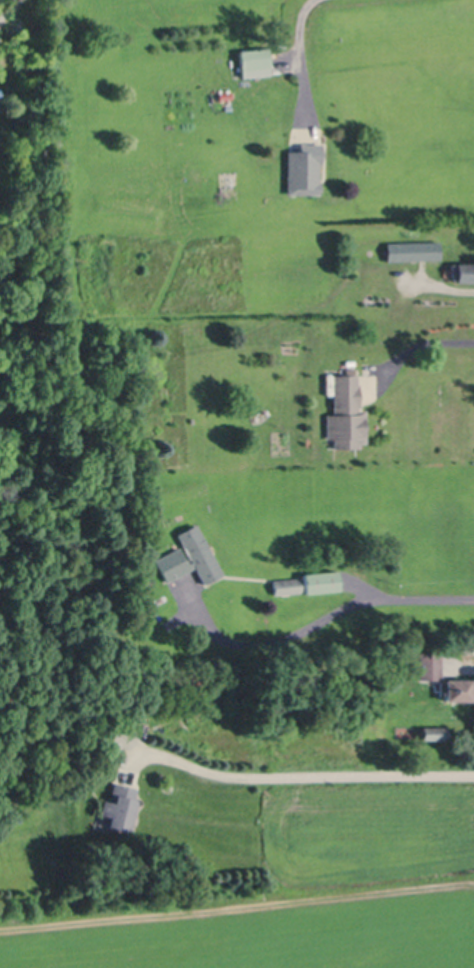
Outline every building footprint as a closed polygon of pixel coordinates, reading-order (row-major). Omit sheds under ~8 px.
[(271,74),(243,77),(241,50),(268,47),(271,74)] [(322,142),(322,150),(324,150),(324,155),(322,155),(322,163),(320,163),(320,184),(322,184),(322,189),(320,188),(320,192),(287,192),(288,150),(301,150),(301,142),(322,142)] [(440,256),(387,258),(387,240),(440,239),(440,256)] [(457,262),(473,261),(473,280),(473,281),(466,281),(466,280),(458,280),(457,279),(453,279),(453,263),(457,262)] [(357,375),(357,384),(360,384),(360,406),(359,406),(359,410),(365,409),(366,441),(359,441),(359,447),(334,447),(334,438),(328,438),(327,414),(334,414),(334,375),(357,375)] [(109,476),(108,484),(101,483),(102,475),(109,476)] [(197,522),(224,572),(206,583),(196,565),(169,580),(157,559),(181,545),(189,560),(193,558),(179,532),(197,522)] [(340,589),(306,592),(305,574),(339,570),(340,589)] [(302,591),(275,593),(274,580),(300,577),(302,591)] [(443,652),(443,679),(420,678),(420,652),(443,652)] [(471,681),(473,681),(473,698),(471,698),(471,699),(446,699),(446,694),(441,694),(440,681),(446,680),(446,678),(471,678),(471,681)] [(447,725),(446,738),(422,738),(422,725),(447,725)] [(137,800),(129,831),(108,825),(110,816),(100,813),(103,799),(109,801),(114,782),(136,788),(133,799),(137,800)]
